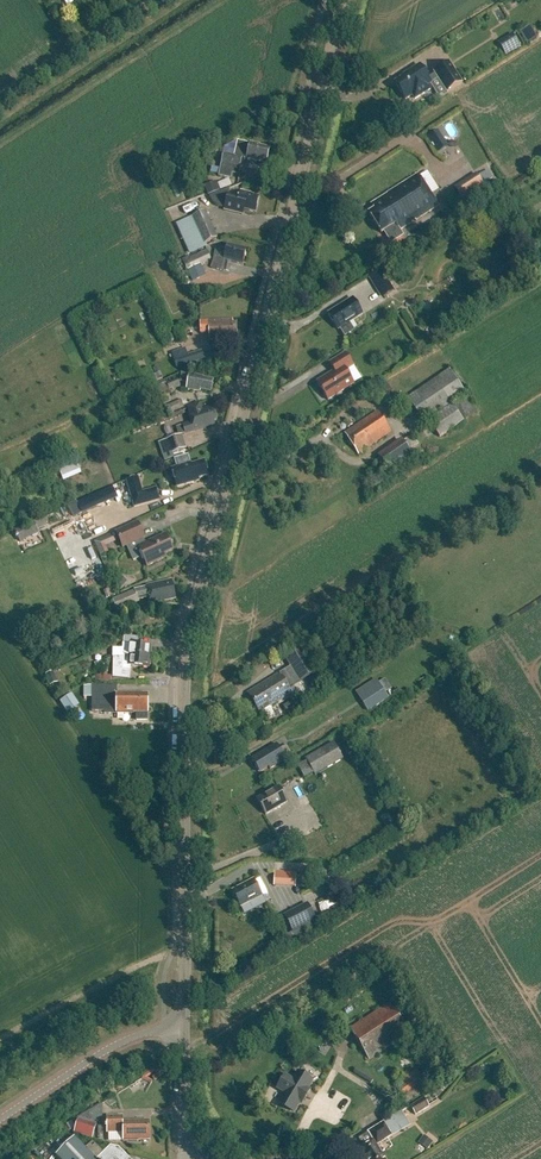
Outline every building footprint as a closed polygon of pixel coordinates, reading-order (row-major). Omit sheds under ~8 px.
[(499,43),(506,55),(520,46),(513,34),(499,43)] [(433,72),(446,93),(463,83),(449,61),(433,72)] [(414,101),(431,90),(429,86),(432,84),(419,64),(402,75),(403,77),(393,83),(405,101),(412,97),(414,101)] [(437,130),(428,136),(438,153),(448,146),(437,130)] [(223,154),(219,176),(230,178),(231,173),(238,175),(242,158),(266,164),(269,149),(259,146),(259,145),(250,143),(249,148),(240,146),(238,157),(223,154)] [(489,169),(452,184),(459,201),(485,190),(482,184),(493,180),(489,169)] [(371,204),(374,210),(368,213),(381,233),(395,225),(399,231),(438,206),(417,174),(387,193),(387,194),(371,204)] [(217,183),(205,187),(207,195),(219,191),(217,183)] [(255,212),(259,197),(250,195),(251,194),(241,192),(239,198),(227,195),(224,210),(236,213),(237,208),(255,212)] [(207,247),(205,243),(217,238),(205,211),(176,225),(189,255),(207,247)] [(213,261),(211,268),(223,271),(225,261),(242,265),(246,250),(227,245),(226,249),(216,247),(213,261)] [(210,259),(206,250),(189,259),(182,262),(187,271),(193,267),(210,259)] [(369,278),(381,298),(394,291),(382,270),(369,278)] [(349,323),(362,315),(352,299),(327,314),(337,330),(339,329),(344,337),(355,331),(349,323)] [(232,319),(208,320),(209,341),(237,339),(236,323),(232,323),(232,319)] [(436,327),(430,332),(434,338),(441,333),(436,327)] [(185,348),(171,353),(176,368),(205,358),(202,351),(187,355),(185,348)] [(326,376),(316,382),(328,400),(354,384),(345,371),(353,366),(345,353),(329,363),(335,373),(327,378),(326,376)] [(407,398),(423,422),(465,394),(449,370),(407,398)] [(203,379),(203,377),(189,374),(189,375),(181,374),(179,382),(187,384),(186,389),(197,392),(198,390),(210,392),(212,381),(203,379)] [(169,390),(180,386),(177,379),(155,388),(158,395),(169,390)] [(466,396),(428,421),(440,438),(477,414),(466,396)] [(180,401),(165,407),(169,414),(184,408),(180,401)] [(190,423),(182,425),(185,434),(215,425),(214,421),(217,420),(213,406),(202,409),(200,403),(187,408),(189,413),(188,413),(190,423)] [(358,454),(391,432),(377,411),(344,434),(358,454)] [(349,419),(344,422),(348,428),(353,424),(349,419)] [(182,425),(175,428),(178,436),(185,434),(182,425)] [(182,435),(158,443),(164,461),(174,458),(172,454),(186,449),(182,435)] [(414,458),(409,451),(418,444),(412,435),(375,462),(381,470),(385,467),(391,474),(414,458)] [(208,476),(204,462),(191,465),(191,464),(190,464),(189,460),(187,459),(183,460),(181,463),(182,466),(171,469),(176,487),(199,481),(198,479),(208,476)] [(77,463),(59,470),(62,478),(80,470),(77,463)] [(142,492),(138,478),(125,481),(133,508),(159,501),(156,488),(142,492)] [(71,516),(116,499),(112,487),(66,504),(71,516)] [(67,521),(60,524),(67,538),(73,535),(67,521)] [(165,554),(173,551),(165,534),(145,544),(143,538),(144,538),(137,522),(116,532),(123,548),(136,542),(147,566),(166,558),(165,554)] [(33,524),(14,533),(20,544),(38,535),(33,524)] [(115,533),(94,542),(100,557),(109,553),(106,547),(118,541),(115,533)] [(121,577),(114,586),(119,590),(127,582),(121,577)] [(176,599),(171,580),(146,585),(146,587),(134,590),(134,591),(112,600),(117,611),(139,602),(137,599),(148,597),(150,605),(176,599)] [(102,605),(94,609),(97,615),(105,611),(102,605)] [(127,635),(140,630),(137,622),(124,627),(127,635)] [(107,632),(103,638),(108,642),(112,636),(107,632)] [(46,642),(40,644),(42,650),(49,648),(46,642)] [(114,649),(113,657),(124,657),(124,655),(150,657),(151,647),(122,644),(122,649),(114,649)] [(302,645),(283,656),(298,681),(316,670),(302,645)] [(113,666),(112,678),(129,679),(131,666),(149,668),(150,657),(124,655),(124,657),(113,657),(113,666)] [(54,672),(45,675),(50,686),(58,683),(54,672)] [(279,674),(247,693),(259,712),(263,710),(269,706),(291,693),(279,674)] [(374,697),(363,704),(367,710),(388,697),(377,681),(368,687),(374,697)] [(83,686),(83,697),(92,697),(92,686),(83,686)] [(116,712),(116,714),(133,714),(133,713),(136,713),(136,720),(146,720),(146,713),(148,713),(148,694),(117,694),(117,686),(92,686),(92,697),(92,711),(116,712)] [(72,694),(60,702),(68,714),(80,706),(72,694)] [(281,703),(287,714),(295,709),(289,698),(281,703)] [(269,706),(263,710),(268,717),(273,714),(269,706)] [(334,743),(306,759),(315,775),(343,760),(334,743)] [(276,744),(251,759),(259,773),(268,767),(270,769),(292,756),(285,745),(279,749),(276,744)] [(278,787),(256,799),(265,815),(287,802),(278,787)] [(388,814),(382,818),(388,829),(394,825),(388,814)] [(273,870),(271,884),(293,888),(295,874),(273,870)] [(253,880),(232,891),(240,907),(262,896),(253,880)] [(320,929),(307,903),(283,915),(292,932),(284,936),(289,946),(320,929)] [(349,1029),(368,1060),(409,1034),(389,1003),(349,1029)] [(419,1087),(425,1083),(417,1070),(398,1081),(402,1086),(396,1090),(404,1103),(422,1092),(419,1087)] [(279,1103),(294,1112),(299,1102),(302,1103),(310,1091),(307,1089),(312,1081),(298,1072),(293,1081),(285,1076),(277,1089),(284,1093),(284,1094),(285,1094),(279,1103)] [(410,1108),(416,1116),(429,1107),(423,1099),(410,1108)] [(377,1147),(410,1126),(402,1112),(368,1133),(373,1141),(359,1149),(365,1158),(384,1158),(377,1147)] [(138,1140),(149,1140),(149,1121),(123,1121),(123,1116),(106,1117),(106,1133),(122,1133),(123,1142),(138,1141),(138,1140)] [(96,1127),(77,1121),(73,1134),(92,1140),(96,1127)] [(424,1136),(418,1143),(427,1150),(433,1143),(424,1136)] [(74,1138),(55,1156),(59,1158),(94,1158),(74,1138)] [(118,1148),(110,1146),(97,1158),(129,1158),(118,1148)]
